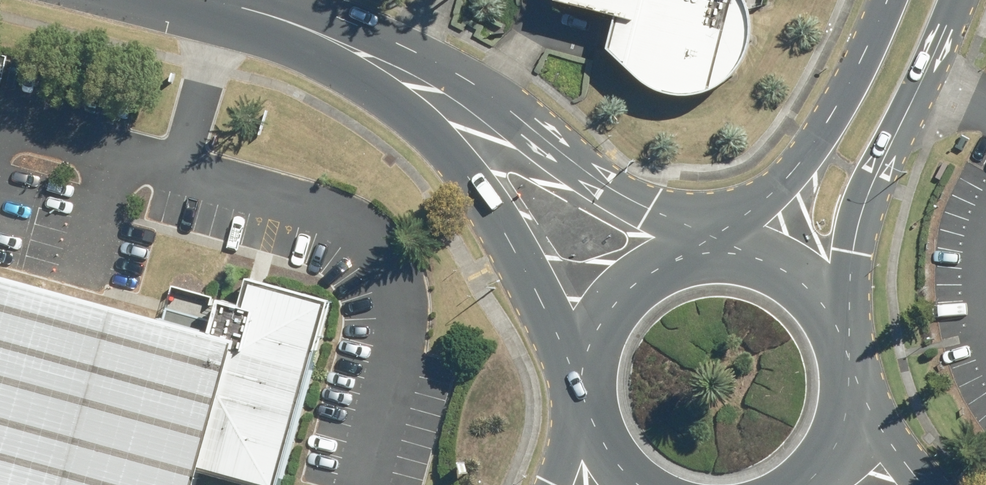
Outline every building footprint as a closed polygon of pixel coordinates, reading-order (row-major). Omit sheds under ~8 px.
[(620,15),(612,47),(644,79),(662,89),(674,93),(688,94),(703,93),(717,88),(730,81),(741,71),(749,57),(754,43),(757,29),(754,13),(750,0),(562,0),(620,15)] [(206,467),(269,484),(280,484),(332,299),(252,277),(245,302),(227,297),(217,333),(0,272),(0,484),(201,484),(206,467)]
